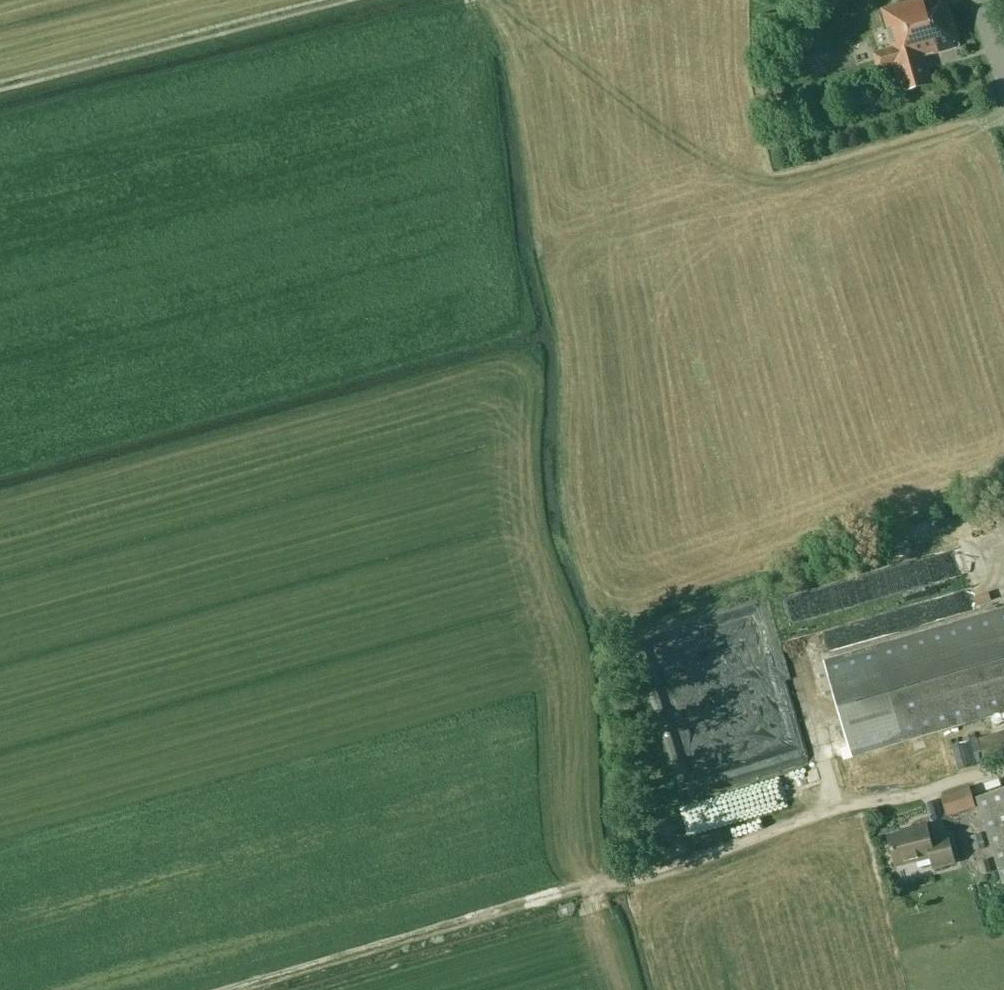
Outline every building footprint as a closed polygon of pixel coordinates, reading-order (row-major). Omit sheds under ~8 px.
[(959,47),(945,0),(916,0),(885,9),(889,24),(886,25),(892,48),(874,54),(879,72),(894,67),(902,94),(932,85),(924,58),(959,47)] [(1003,711),(1003,606),(823,659),(851,756),(1003,711)] [(1003,758),(1003,732),(981,738),(987,763),(1003,758)] [(975,807),(969,787),(941,796),(947,816),(975,807)] [(976,798),(1001,884),(1003,884),(1003,790),(976,798)] [(932,868),(953,863),(947,836),(929,841),(926,827),(887,836),(894,865),(929,857),(932,868)] [(971,836),(974,849),(985,847),(981,833),(971,836)] [(980,863),(983,873),(991,871),(988,860),(979,862),(980,863)]
